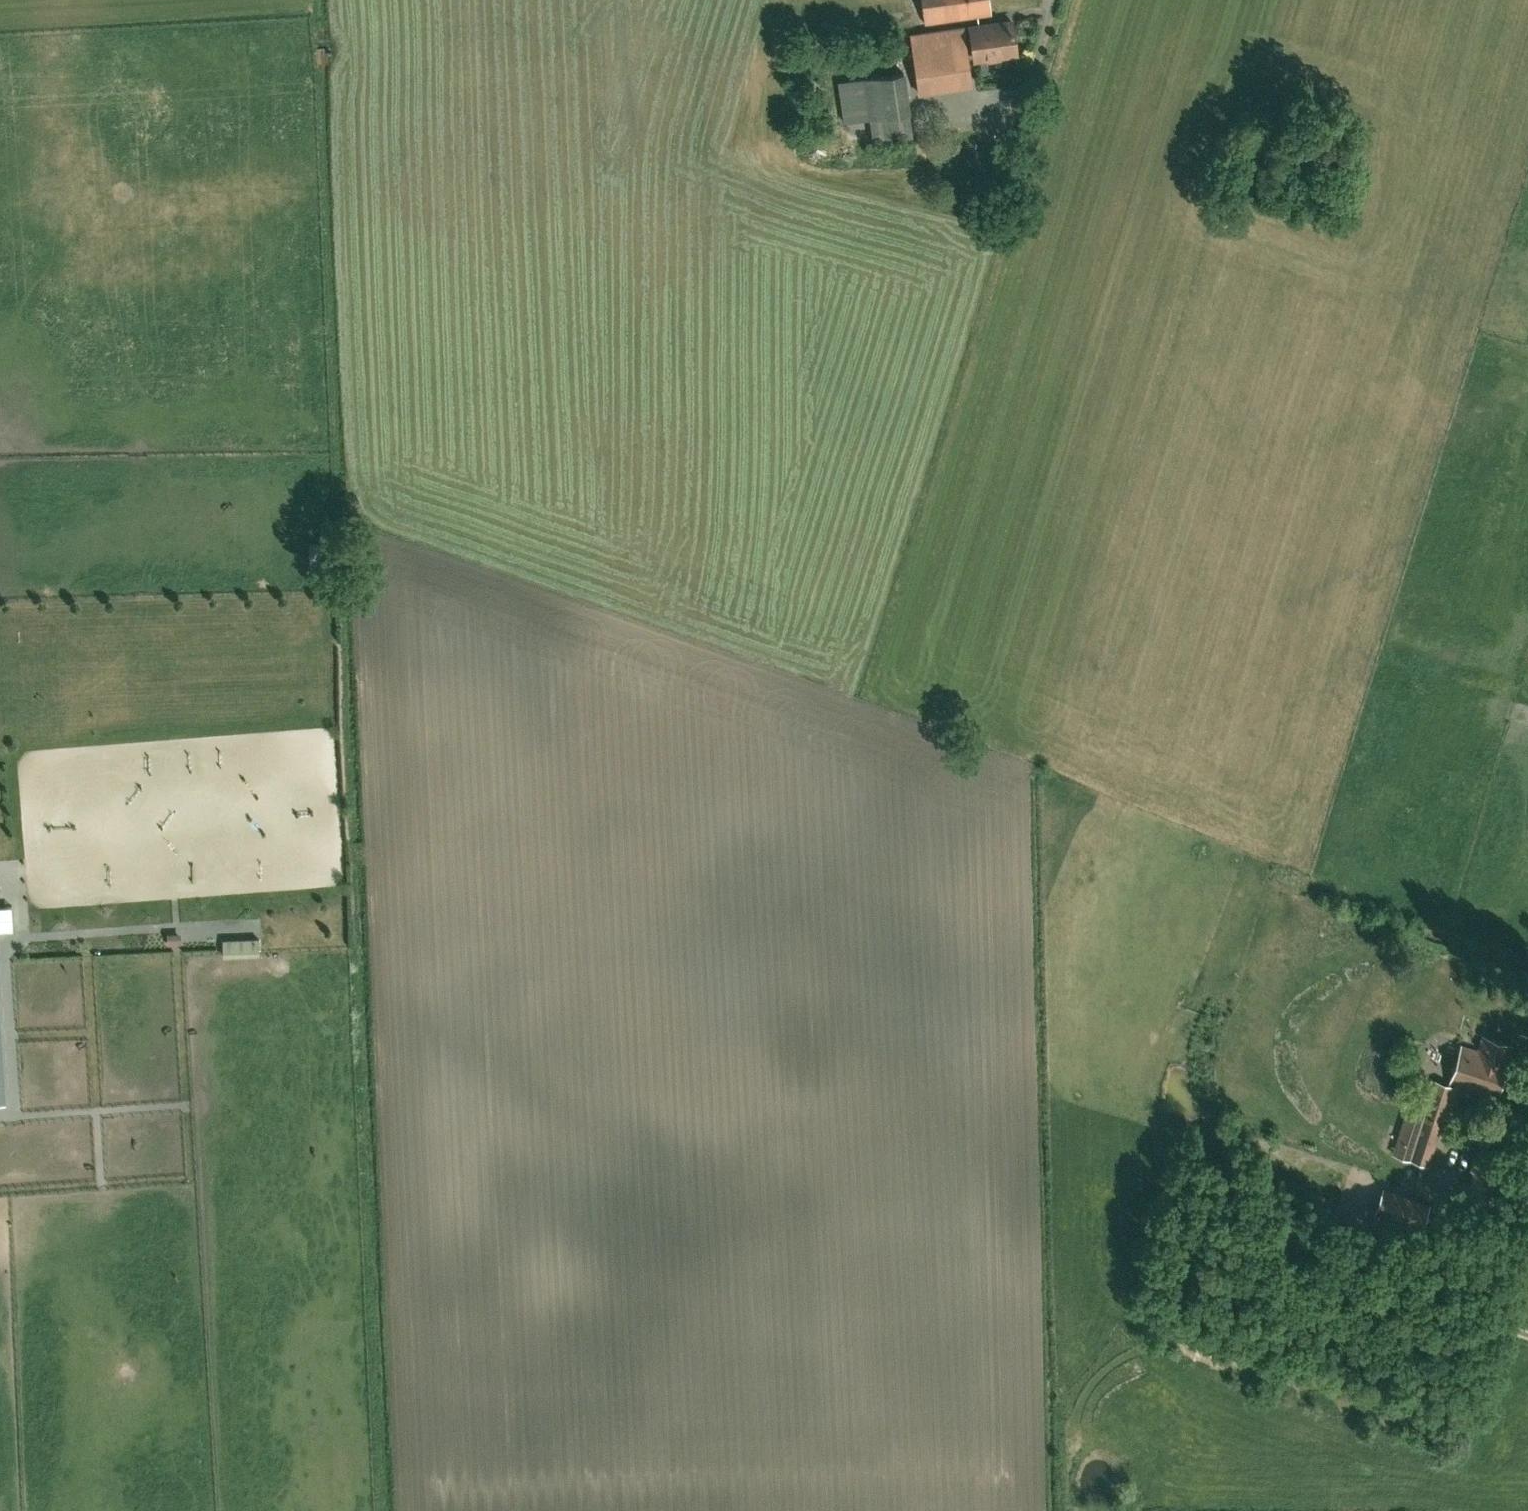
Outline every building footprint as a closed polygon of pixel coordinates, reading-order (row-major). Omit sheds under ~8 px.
[(924,24),(990,14),(988,0),(921,0),(924,24)] [(1011,21),(991,24),(970,27),(974,60),(1016,54),(1011,21)] [(909,37),(918,94),(972,84),(962,28),(909,37)] [(903,73),(864,79),(839,82),(845,123),(909,114),(903,73)] [(328,564),(326,544),(314,545),(315,565),(328,564)] [(14,930),(12,905),(0,906),(0,931),(14,930)] [(1462,1045),(1450,1082),(1439,1078),(1433,1098),(1413,1091),(1397,1141),(1398,1142),(1398,1141),(1429,1151),(1433,1139),(1436,1140),(1446,1108),(1454,1111),(1463,1085),(1496,1096),(1508,1060),(1507,1060),(1512,1045),(1484,1036),(1479,1051),(1462,1045)] [(1476,1157),(1473,1169),(1475,1170),(1495,1176),(1499,1164),(1476,1157)] [(1468,1186),(1464,1198),(1486,1205),(1490,1193),(1470,1187),(1469,1186),(1468,1186)] [(1420,1230),(1429,1205),(1388,1191),(1383,1189),(1375,1214),(1379,1215),(1420,1230)]
